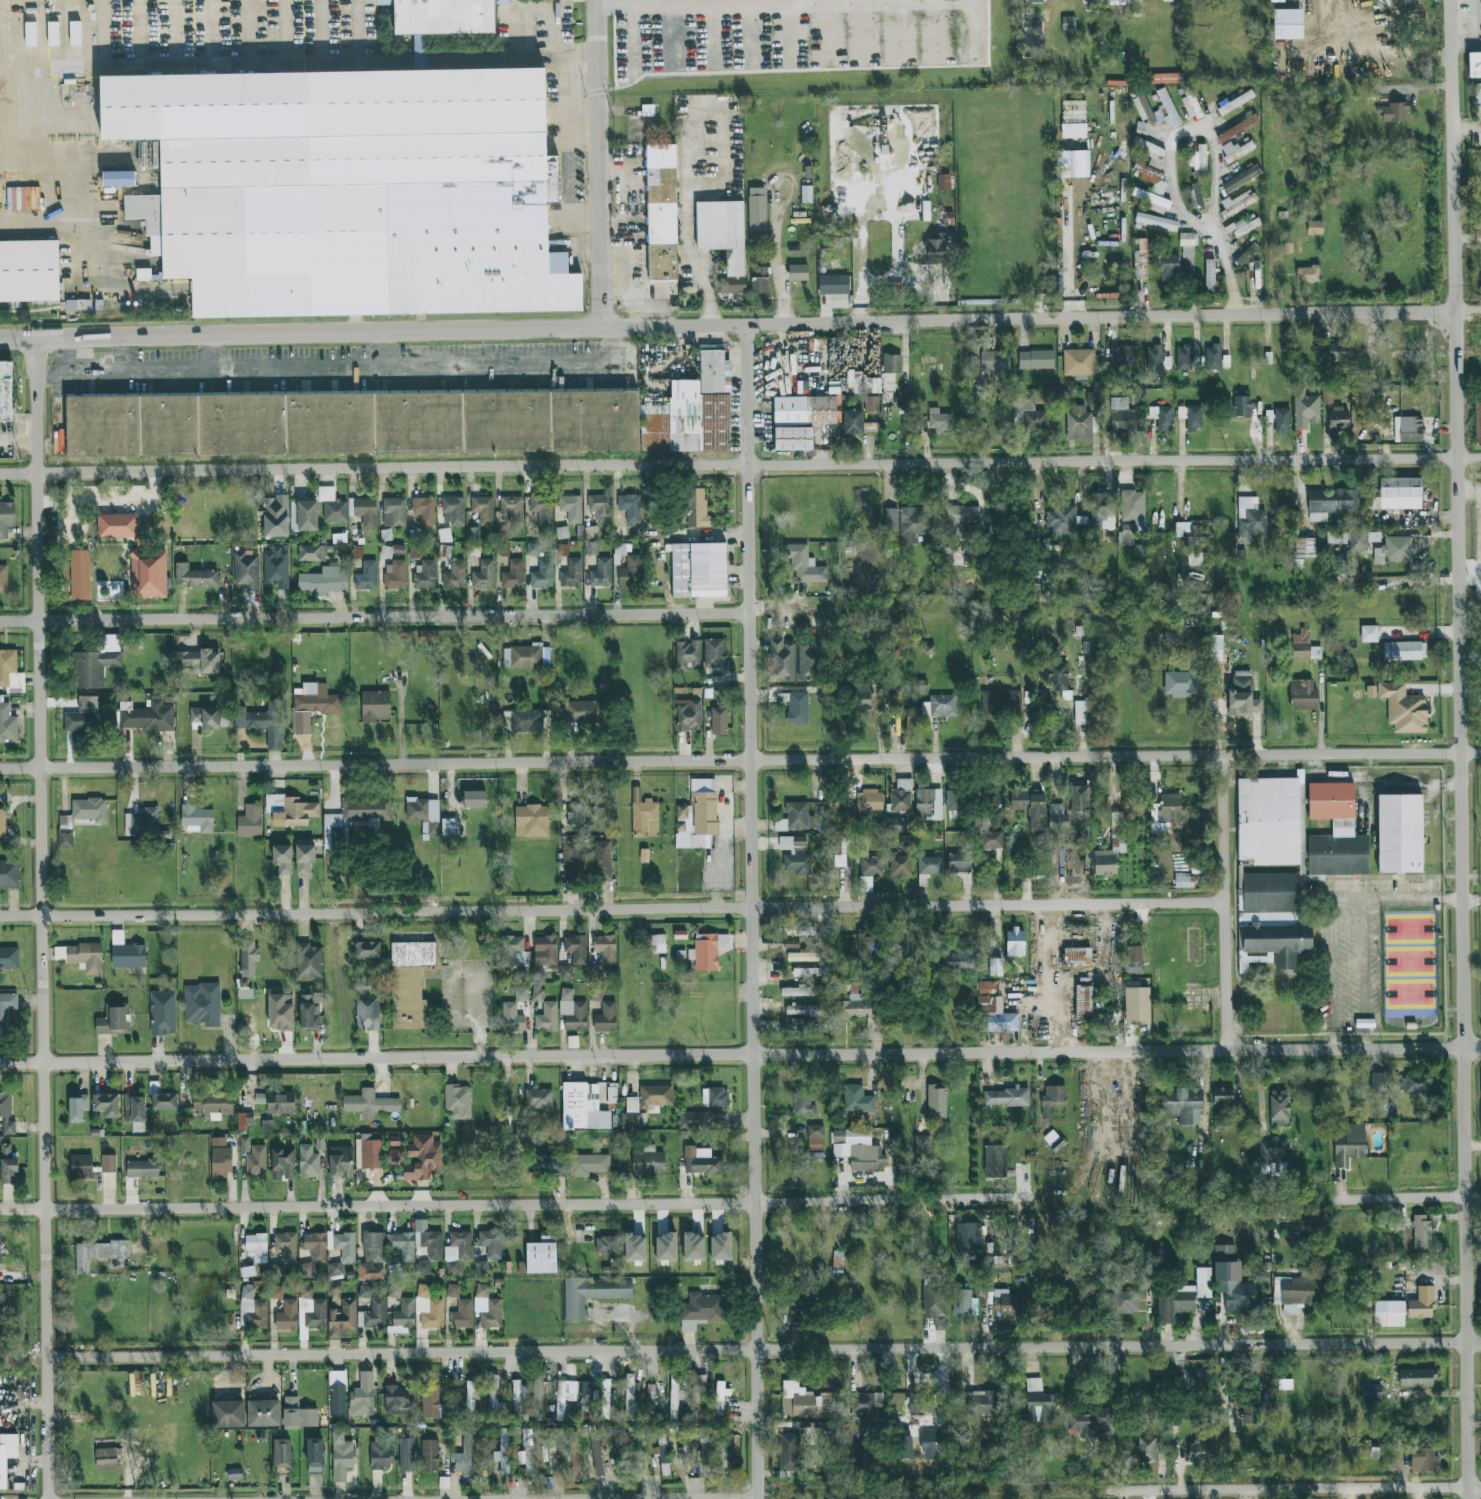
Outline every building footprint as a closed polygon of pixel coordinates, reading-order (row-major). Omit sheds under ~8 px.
[(380,7),(380,0),(498,0),(499,33),(398,33),(397,7),(380,7)] [(1086,10),(1100,11),(1100,0),(1086,0),(1086,10)] [(1075,16),(1062,16),(1062,31),(1075,31),(1075,16)] [(1025,36),(1040,37),(1040,21),(1025,21),(1025,36)] [(1023,58),(1039,57),(1038,37),(1023,37),(1023,58)] [(1480,78),(1480,53),(1468,53),(1469,78),(1480,78)] [(104,79),(551,72),(553,252),(571,252),(570,275),(587,275),(589,312),(195,320),(195,283),(165,283),(164,261),(153,261),(152,224),(124,223),(125,197),(164,196),(165,142),(104,142),(104,79)] [(1182,73),(1148,74),(1148,84),(1182,83),(1182,73)] [(1181,122),(1164,87),(1155,91),(1162,107),(1151,112),(1143,94),(1133,99),(1145,126),(1163,118),(1167,128),(1181,122)] [(1255,97),(1251,90),(1216,109),(1221,116),(1255,97)] [(1083,101),(1062,101),(1062,123),(1084,123),(1083,101)] [(1406,122),(1406,102),(1387,103),(1387,107),(1379,107),(1379,122),(1406,122)] [(1259,121),(1254,113),(1215,137),(1220,144),(1259,121)] [(1086,138),(1086,124),(1061,124),(1061,138),(1086,138)] [(1131,145),(1161,159),(1165,151),(1135,136),(1131,145)] [(1206,176),(1206,144),(1197,144),(1197,153),(1187,153),(1188,168),(1198,168),(1198,176),(1206,176)] [(646,281),(677,281),(676,145),(646,145),(646,281)] [(1089,178),(1089,151),(1055,151),(1055,178),(1089,178)] [(1153,184),(1151,191),(1162,195),(1167,184),(1161,182),(1164,173),(1135,162),(1132,170),(1140,173),(1138,178),(1153,184)] [(1221,185),(1226,193),(1261,173),(1257,165),(1221,185)] [(102,172),(102,187),(135,187),(134,171),(102,172)] [(950,175),(937,175),(937,190),(950,190),(950,175)] [(1204,208),(1198,182),(1188,184),(1193,210),(1204,208)] [(811,186),(800,186),(801,204),(812,203),(811,186)] [(765,188),(748,188),(748,232),(766,232),(765,188)] [(1171,202),(1134,188),(1131,195),(1147,201),(1144,207),(1162,214),(1164,208),(1168,209),(1171,202)] [(1225,217),(1258,201),(1252,190),(1230,201),(1228,197),(1218,202),(1225,217)] [(695,202),(695,250),(724,250),(725,277),(719,277),(719,294),(744,294),(743,201),(695,202)] [(1178,222),(1137,212),(1134,221),(1176,232),(1178,222)] [(1231,238),(1261,226),(1258,218),(1246,223),(1244,219),(1226,226),(1231,238)] [(1307,235),(1322,234),(1322,221),(1307,222),(1307,235)] [(1195,257),(1195,233),(1180,233),(1180,257),(1195,257)] [(927,239),(927,265),(945,265),(944,239),(927,239)] [(1147,278),(1146,239),(1134,239),(1134,278),(1147,278)] [(60,302),(0,303),(0,243),(60,242),(60,302)] [(1238,266),(1260,250),(1255,243),(1233,260),(1238,266)] [(1160,281),(1179,281),(1178,255),(1159,255),(1160,281)] [(1206,294),(1215,293),(1214,259),(1204,260),(1206,294)] [(808,280),(807,265),(788,265),(789,281),(808,280)] [(1320,282),(1320,266),(1296,267),(1296,283),(1320,282)] [(767,267),(751,268),(752,294),(768,294),(767,267)] [(151,269),(136,269),(136,281),(151,281),(151,269)] [(848,275),(818,275),(819,294),(849,294),(848,275)] [(91,311),(91,300),(66,301),(66,312),(91,311)] [(1321,360),(1349,360),(1349,342),(1321,343),(1321,360)] [(1135,345),(1109,346),(1109,367),(1136,366),(1135,345)] [(1220,345),(1204,346),(1205,370),(1221,370),(1220,345)] [(1161,346),(1146,346),(1147,371),(1162,371),(1161,346)] [(1176,371),(1192,370),(1191,346),(1175,346),(1176,371)] [(1063,376),(1094,376),(1094,349),(1063,350),(1063,376)] [(67,399),(639,392),(640,417),(671,417),(670,381),(702,380),(701,351),(726,350),(727,393),(731,393),(731,453),(67,457),(67,399)] [(1009,370),(1009,351),(980,351),(981,371),(1009,370)] [(1053,351),(1018,351),(1018,369),(1054,369),(1053,351)] [(901,374),(901,354),(883,354),(883,373),(901,374)] [(14,424),(0,424),(0,362),(13,362),(14,424)] [(1319,395),(1305,396),(1304,385),(1293,385),(1294,430),(1307,430),(1307,424),(1319,423),(1319,395)] [(900,401),(908,401),(907,387),(899,387),(900,401)] [(1250,418),(1250,391),(1239,391),(1239,394),(1234,394),(1235,418),(1250,418)] [(1034,392),(1015,392),(1015,410),(1022,410),(1022,431),(1047,431),(1047,410),(1034,410),(1034,392)] [(878,396),(865,397),(865,412),(878,412),(878,396)] [(1110,433),(1136,432),(1135,410),(1128,410),(1128,398),(1109,398),(1110,433)] [(1068,440),(1092,440),(1092,433),(1098,432),(1098,414),(1085,414),(1085,406),(1067,406),(1068,440)] [(1172,406),(1156,407),(1157,432),(1172,432),(1172,406)] [(1201,430),(1202,407),(1178,407),(1177,419),(1187,419),(1186,430),(1201,430)] [(939,414),(939,408),(928,408),(928,430),(952,430),(952,414),(939,414)] [(1289,408),(1274,408),(1274,434),(1290,433),(1289,408)] [(1348,429),(1348,408),(1329,408),(1329,429),(1348,429)] [(843,434),(863,434),(862,410),(842,410),(843,434)] [(1422,442),(1422,417),(1394,417),(1394,442),(1422,442)] [(812,451),(812,427),(774,427),(774,451),(812,451)] [(1421,478),(1379,478),(1378,509),(1420,510),(1421,478)] [(321,523),(347,522),(347,500),(335,500),(334,487),(321,487),(321,523)] [(687,526),(707,526),(706,488),(686,489),(687,526)] [(1356,489),(1335,489),(1335,490),(1308,490),(1308,522),(1326,522),(1326,512),(1356,512),(1356,489)] [(1144,491),(1120,491),(1120,522),(1133,521),(1134,531),(1145,530),(1144,491)] [(1115,529),(1114,493),(1089,493),(1089,529),(1115,529)] [(551,525),(552,495),(530,494),(529,512),(538,512),(537,525),(551,525)] [(588,511),(596,511),(597,524),(610,524),(610,495),(588,496),(588,511)] [(640,524),(639,495),(617,495),(617,511),(626,510),(626,524),(640,524)] [(289,537),(287,496),(262,497),(263,513),(264,537),(289,537)] [(581,496),(558,496),(558,511),(567,511),(567,525),(581,524),(581,496)] [(463,497),(441,498),(442,525),(464,525),(463,497)] [(492,497),(470,497),(471,513),(479,512),(479,526),(493,525),(492,497)] [(500,497),(500,513),(510,513),(510,522),(523,522),(522,497),(500,497)] [(1266,533),(1265,510),(1257,510),(1257,497),(1237,497),(1238,534),(1266,533)] [(375,498),(348,499),(348,516),(361,516),(362,529),(376,529),(375,498)] [(382,499),(383,527),(405,526),(404,498),(382,499)] [(434,498),(412,498),(412,513),(421,513),(420,526),(434,526),(434,498)] [(317,501),(291,502),(292,532),(318,531),(317,501)] [(15,503),(0,502),(0,539),(7,540),(7,527),(14,527),(15,503)] [(1047,535),(1075,534),(1075,504),(1053,505),(1053,511),(1047,511),(1047,535)] [(978,506),(945,506),(945,524),(950,524),(950,538),(963,538),(963,523),(979,523),(978,506)] [(898,509),(884,508),(883,534),(897,534),(898,509)] [(932,535),(932,508),(900,508),(900,544),(917,544),(917,536),(932,535)] [(97,515),(97,538),(138,537),(138,515),(97,515)] [(1121,525),(1122,546),(1133,545),(1132,525),(1121,525)] [(440,542),(448,541),(447,530),(438,531),(440,542)] [(1367,530),(1348,530),(1348,551),(1366,551),(1367,530)] [(1327,544),(1346,543),(1346,532),(1326,532),(1327,544)] [(1413,562),(1413,537),(1384,537),(1384,547),(1373,547),(1373,562),(1413,562)] [(1315,558),(1315,538),(1295,539),(1295,558),(1315,558)] [(585,554),(596,553),(596,542),(585,542),(585,554)] [(539,557),(540,544),(527,543),(526,555),(539,557)] [(725,543),(671,544),(672,598),(726,597),(725,543)] [(627,556),(628,544),(615,544),(614,555),(627,556)] [(827,582),(827,566),(814,567),(814,558),(808,558),(807,544),(786,544),(786,571),(795,571),(795,583),(827,582)] [(298,561),(325,561),(325,545),(298,545),(298,561)] [(508,546),(498,547),(499,557),(509,556),(508,546)] [(90,600),(89,550),(69,550),(70,600),(90,600)] [(264,584),(275,584),(275,589),(288,589),(288,550),(264,550),(264,584)] [(968,569),(981,570),(982,551),(969,550),(968,569)] [(234,585),(245,584),(245,590),(259,590),(259,551),(234,551),(234,585)] [(1203,566),(1203,554),(1188,554),(1189,566),(1203,566)] [(167,597),(165,555),(130,556),(132,599),(167,597)] [(640,555),(626,555),(626,569),(618,568),(618,586),(640,587),(640,555)] [(500,573),(501,588),(523,587),(523,558),(509,559),(509,573),(500,573)] [(582,558),(568,558),(567,571),(559,571),(559,587),(581,588),(582,558)] [(588,586),(610,587),(611,558),(597,558),(597,571),(589,571),(588,586)] [(442,588),(464,588),(464,559),(451,560),(451,573),(442,573),(442,588)] [(493,559),(479,559),(479,573),(472,573),(472,588),(494,588),(493,559)] [(552,559),(538,559),(538,572),(530,572),(530,587),(552,587),(552,559)] [(376,560),(362,561),(362,574),(354,574),(354,590),(376,589),(376,560)] [(435,588),(434,560),(421,560),(421,573),(413,573),(413,589),(435,588)] [(405,562),(384,562),(384,588),(405,588),(405,562)] [(218,586),(218,570),(188,571),(188,563),(174,563),(175,587),(218,586)] [(297,574),(297,591),(308,590),(308,596),(328,596),(328,591),(347,590),(347,572),(339,572),(339,566),(321,567),(321,574),(297,574)] [(1377,626),(1360,626),(1360,642),(1377,642),(1377,626)] [(1315,661),(1315,647),(1307,647),(1307,628),(1292,628),(1292,661),(1315,661)] [(103,688),(103,667),(121,667),(120,635),(100,635),(101,652),(75,652),(75,689),(103,688)] [(1006,650),(1006,637),(992,638),(993,651),(1006,650)] [(703,639),(704,667),(724,667),(724,639),(703,639)] [(794,642),(782,643),(782,639),(771,639),(772,679),(794,678),(794,642)] [(824,639),(810,639),(810,644),(798,644),(798,679),(818,679),(818,669),(824,669),(824,639)] [(699,642),(675,642),(676,672),(687,672),(687,667),(700,667),(699,642)] [(1426,660),(1425,642),(1383,643),(1383,661),(1426,660)] [(542,645),(503,646),(503,668),(542,668),(542,645)] [(1060,663),(1059,647),(1048,648),(1051,692),(1068,692),(1066,663),(1060,663)] [(17,673),(17,650),(0,650),(0,688),(7,688),(7,693),(24,693),(24,673),(17,673)] [(178,651),(179,668),(187,668),(187,674),(219,674),(219,650),(178,651)] [(1164,672),(1164,697),(1197,697),(1196,671),(1164,672)] [(1262,700),(1251,700),(1251,671),(1232,671),(1232,689),(1227,689),(1227,715),(1261,715),(1262,700)] [(1290,680),(1289,708),(1317,709),(1317,688),(1313,688),(1313,680),(1290,680)] [(294,735),(309,735),(309,713),(341,713),(341,695),(327,695),(327,683),(302,683),(302,695),(294,695),(294,735)] [(870,708),(869,684),(854,685),(855,708),(870,708)] [(1378,684),(1378,698),(1387,698),(1387,725),(1394,725),(1394,733),(1426,733),(1427,696),(1405,696),(1405,684),(1378,684)] [(1021,690),(981,691),(982,720),(995,720),(995,708),(1021,707),(1021,690)] [(389,691),(361,691),(361,723),(376,723),(376,717),(390,717),(389,691)] [(808,692),(788,692),(787,724),(807,724),(808,692)] [(956,695),(929,695),(929,703),(921,703),(921,716),(956,716),(956,695)] [(97,696),(78,696),(79,713),(63,713),(63,733),(98,732),(97,696)] [(173,730),(173,697),(149,697),(149,709),(131,709),(131,702),(119,702),(119,730),(173,730)] [(1214,699),(1214,714),(1225,715),(1226,700),(1214,699)] [(678,731),(701,730),(699,700),(676,701),(678,731)] [(281,751),(282,701),(267,701),(267,713),(245,712),(245,707),(235,707),(234,730),(267,730),(266,751),(281,751)] [(577,701),(576,723),(604,724),(605,702),(577,701)] [(1086,725),(1086,701),(1074,702),(1074,725),(1086,725)] [(17,740),(17,716),(9,716),(9,703),(0,703),(0,741),(17,740)] [(201,730),(220,730),(219,707),(190,708),(190,723),(201,723),(201,730)] [(726,707),(711,708),(711,735),(727,735),(726,707)] [(541,710),(510,711),(510,732),(542,731),(541,710)] [(1237,779),(1238,860),(1252,860),(1252,865),(1299,865),(1298,778),(1237,779)] [(675,848),(710,849),(710,835),(717,835),(717,779),(690,779),(690,805),(676,805),(676,820),(685,820),(685,832),(675,832),(675,848)] [(911,779),(896,779),(896,790),(890,790),(890,811),(910,812),(911,779)] [(1353,783),(1308,783),(1308,819),(1332,819),(1332,836),(1307,836),(1307,857),(1299,857),(1299,889),(1304,889),(1304,880),(1324,880),(1324,875),(1368,875),(1368,835),(1354,835),(1353,783)] [(1089,786),(1070,786),(1071,820),(1089,819),(1089,786)] [(632,837),(658,837),(658,800),(641,801),(641,787),(631,787),(632,837)] [(916,820),(942,819),(941,789),(915,789),(916,820)] [(1045,831),(1044,794),(1031,795),(1031,789),(1008,789),(1009,810),(1028,810),(1029,832),(1045,831)] [(882,810),(882,790),(856,791),(856,811),(882,810)] [(963,811),(962,790),(945,791),(946,811),(963,811)] [(486,791),(463,791),(464,808),(486,807),(486,791)] [(1181,794),(1161,794),(1162,804),(1150,804),(1151,834),(1182,833),(1181,794)] [(1421,795),(1377,795),(1378,873),(1422,873),(1421,795)] [(265,813),(272,813),(272,827),(307,826),(307,817),(319,817),(319,803),(300,803),(300,796),(265,796),(265,813)] [(106,799),(71,799),(71,816),(59,816),(60,827),(106,826),(106,799)] [(390,799),(341,799),(341,815),(323,814),(323,849),(341,849),(341,822),(377,822),(377,819),(390,819),(390,799)] [(438,800),(406,801),(406,821),(427,821),(427,824),(438,824),(438,800)] [(808,802),(784,802),(785,819),(774,820),(774,831),(814,830),(814,815),(808,816),(808,802)] [(236,816),(237,837),(261,836),(261,804),(245,804),(245,816),(236,816)] [(1063,804),(1049,804),(1049,829),(1066,829),(1067,814),(1063,814),(1063,804)] [(212,833),(213,810),(198,809),(198,805),(182,805),(182,832),(212,833)] [(548,837),(548,806),(515,805),(515,837),(548,837)] [(584,824),(585,805),(568,805),(567,824),(584,824)] [(124,836),(158,835),(158,807),(144,807),(144,814),(124,814),(124,836)] [(907,833),(908,818),(889,818),(888,833),(907,833)] [(453,819),(441,819),(442,837),(454,837),(453,819)] [(58,849),(73,848),(72,829),(57,830),(58,849)] [(1001,832),(980,832),(981,849),(1002,849),(1001,832)] [(900,835),(900,848),(912,849),(912,836),(900,835)] [(846,866),(846,836),(832,837),(832,867),(846,866)] [(779,837),(779,850),(792,850),(792,846),(805,846),(805,837),(779,837)] [(947,854),(948,873),(970,872),(970,839),(962,840),(963,848),(956,848),(956,854),(947,854)] [(611,841),(593,841),(594,881),(612,880),(611,841)] [(562,842),(563,881),(582,880),(580,842),(562,842)] [(314,845),(295,845),(296,875),(310,875),(309,865),(315,865),(314,845)] [(291,846),(272,846),(272,864),(278,864),(278,875),(291,875),(291,846)] [(640,862),(648,862),(648,850),(640,850),(640,862)] [(810,855),(783,855),(783,870),(795,870),(795,876),(811,875),(810,855)] [(910,877),(910,857),(890,856),(889,876),(910,877)] [(872,875),(883,875),(883,857),(860,857),(859,892),(871,892),(872,875)] [(918,857),(917,887),(927,887),(927,874),(942,875),(943,857),(918,857)] [(0,861),(0,888),(19,887),(18,860),(0,861)] [(1242,874),(1242,921),(1251,921),(1251,926),(1241,926),(1241,952),(1274,952),(1274,970),(1295,970),(1295,954),(1311,954),(1311,923),(1290,923),(1290,917),(1283,917),(1283,913),(1299,912),(1299,873),(1242,874)] [(1174,888),(1193,888),(1193,877),(1184,877),(1184,874),(1175,874),(1174,888)] [(799,926),(799,922),(784,922),(784,935),(814,936),(814,927),(799,926)] [(1024,929),(1006,929),(1007,957),(1024,956),(1024,929)] [(111,968),(145,968),(145,945),(123,945),(123,931),(112,930),(111,968)] [(876,952),(877,934),(856,933),(856,952),(876,952)] [(718,971),(717,948),(729,948),(728,934),(694,935),(695,971),(718,971)] [(644,953),(665,953),(665,935),(644,935),(644,953)] [(556,965),(556,936),(534,936),(534,966),(556,965)] [(585,936),(563,936),(564,952),(572,952),(572,965),(586,965),(585,936)] [(615,965),(614,936),(592,936),(593,953),(601,953),(601,965),(615,965)] [(254,961),(258,961),(257,940),(240,940),(241,978),(255,977),(254,961)] [(322,978),(321,947),(310,947),(310,942),(295,943),(296,978),(322,978)] [(380,942),(354,942),(354,959),(380,958),(380,942)] [(426,1029),(426,1000),(421,1000),(421,966),(435,965),(435,943),(391,943),(392,1030),(426,1029)] [(102,975),(102,944),(54,945),(54,962),(84,961),(85,975),(102,975)] [(1125,973),(1141,972),(1141,946),(1125,946),(1125,973)] [(0,948),(0,969),(18,968),(18,947),(0,948)] [(1091,949),(1065,948),(1064,965),(1090,965),(1091,949)] [(787,953),(787,962),(825,961),(824,952),(787,953)] [(560,966),(560,979),(572,978),(572,966),(560,966)] [(793,968),(793,976),(824,978),(824,969),(793,968)] [(1018,1032),(1018,1014),(1002,1013),(1002,996),(995,996),(995,982),(977,982),(977,1032),(1018,1032)] [(219,984),(183,984),(185,1024),(204,1023),(204,1027),(221,1027),(219,984)] [(528,1001),(526,985),(514,987),(516,1003),(528,1001)] [(1149,987),(1125,988),(1126,1025),(1149,1025),(1149,987)] [(531,1001),(543,1002),(544,990),(533,988),(531,1001)] [(586,1002),(572,1001),(572,988),(560,988),(559,1015),(564,1015),(564,1031),(586,1031),(586,1002)] [(253,989),(237,989),(237,999),(253,999),(253,989)] [(176,1035),(175,992),(150,992),(150,1035),(176,1035)] [(602,993),(590,992),(590,1000),(602,1001),(602,993)] [(1091,992),(1074,992),(1075,1021),(1092,1021),(1091,992)] [(0,994),(0,1034),(8,1034),(9,1010),(17,1010),(17,994),(0,994)] [(320,994),(301,994),(300,1031),(319,1032),(320,994)] [(268,995),(269,1031),(293,1030),(292,995),(268,995)] [(356,996),(355,1030),(378,1030),(379,996),(356,996)] [(556,1001),(542,1002),(543,1015),(535,1015),(535,1032),(557,1031),(556,1001)] [(615,1001),(602,1001),(602,1014),(594,1014),(594,1032),(616,1032),(615,1001)] [(516,1002),(501,1002),(502,1032),(525,1031),(524,1015),(516,1015),(516,1002)] [(95,1018),(95,1034),(128,1033),(128,1003),(105,1004),(105,1018),(95,1018)] [(819,1015),(819,1006),(786,1006),(785,1014),(819,1015)] [(1115,1006),(1096,1006),(1095,1022),(1115,1023),(1115,1006)] [(802,1032),(802,1019),(789,1019),(789,1033),(802,1032)] [(1384,1073),(1370,1073),(1370,1089),(1384,1089),(1384,1073)] [(1430,1092),(1430,1075),(1400,1075),(1401,1092),(1430,1092)] [(598,1111),(598,1083),(563,1083),(562,1129),(610,1130),(611,1111),(598,1111)] [(470,1119),(470,1085),(444,1085),(444,1112),(450,1112),(450,1120),(470,1119)] [(672,1085),(640,1086),(640,1098),(626,1098),(626,1113),(621,1113),(621,1129),(641,1128),(640,1113),(658,1113),(658,1106),(672,1105),(672,1085)] [(863,1085),(843,1085),(844,1112),(875,1112),(875,1095),(863,1096),(863,1085)] [(927,1119),(946,1119),(946,1085),(927,1085),(927,1119)] [(1065,1085),(1045,1085),(1045,1095),(1041,1095),(1041,1119),(1051,1119),(1051,1107),(1066,1107),(1065,1085)] [(1201,1125),(1201,1088),(1167,1087),(1167,1095),(1157,1095),(1157,1109),(1166,1109),(1166,1115),(1178,1115),(1178,1125),(1201,1125)] [(400,1112),(400,1099),(374,1098),(374,1088),(361,1088),(361,1096),(343,1096),(343,1112),(361,1112),(361,1120),(374,1120),(374,1112),(400,1112)] [(792,1115),(815,1115),(815,1104),(811,1104),(811,1089),(793,1088),(792,1115)] [(1029,1106),(1028,1088),(1019,1088),(1019,1089),(983,1090),(983,1107),(1029,1106)] [(1232,1104),(1233,1089),(1214,1088),(1213,1104),(1232,1104)] [(552,1089),(524,1089),(525,1110),(552,1110),(552,1089)] [(728,1106),(728,1089),(702,1089),(702,1106),(728,1106)] [(1268,1091),(1270,1128),(1289,1127),(1287,1091),(1268,1091)] [(193,1111),(201,1111),(201,1115),(210,1115),(210,1121),(220,1121),(220,1115),(232,1115),(232,1092),(193,1093),(193,1111)] [(294,1113),(294,1092),(255,1093),(255,1104),(267,1103),(267,1114),(294,1113)] [(176,1093),(151,1094),(151,1110),(177,1110),(176,1093)] [(15,1121),(10,1121),(10,1094),(0,1094),(0,1116),(3,1116),(3,1135),(15,1135),(15,1121)] [(68,1123),(83,1123),(83,1111),(88,1111),(88,1095),(69,1095),(68,1123)] [(118,1095),(93,1095),(92,1112),(104,1112),(104,1118),(118,1118),(118,1095)] [(125,1122),(145,1122),(144,1095),(124,1095),(125,1122)] [(721,1113),(679,1113),(679,1128),(720,1128),(721,1113)] [(261,1131),(272,1132),(273,1121),(261,1120),(261,1131)] [(1364,1124),(1333,1124),(1334,1169),(1348,1168),(1348,1158),(1365,1158),(1364,1124)] [(824,1126),(807,1125),(807,1150),(823,1150),(824,1126)] [(849,1157),(850,1172),(876,1171),(876,1164),(886,1164),(886,1154),(881,1154),(881,1146),(870,1146),(870,1129),(831,1130),(832,1157),(849,1157)] [(323,1150),(323,1135),(315,1135),(315,1150),(323,1150)] [(429,1180),(429,1173),(441,1173),(441,1142),(433,1142),(433,1135),(412,1135),(412,1144),(407,1144),(407,1158),(417,1158),(417,1165),(402,1165),(402,1181),(429,1180)] [(503,1135),(503,1153),(514,1153),(514,1135),(503,1135)] [(931,1136),(915,1135),(915,1152),(930,1153),(931,1136)] [(226,1137),(210,1138),(211,1180),(225,1180),(225,1173),(232,1172),(231,1148),(226,1148),(226,1137)] [(1286,1140),(1259,1139),(1258,1163),(1285,1164),(1286,1140)] [(15,1184),(14,1173),(18,1173),(18,1158),(11,1158),(11,1144),(0,1144),(0,1173),(0,1184),(15,1184)] [(313,1145),(299,1144),(299,1178),(319,1178),(319,1153),(312,1153),(313,1145)] [(665,1175),(664,1152),(655,1152),(654,1144),(643,1144),(643,1152),(632,1153),(632,1176),(665,1175)] [(245,1154),(246,1182),(265,1181),(264,1145),(251,1145),(251,1154),(245,1154)] [(1005,1145),(984,1146),(984,1178),(1006,1177),(1005,1145)] [(329,1147),(329,1177),(352,1177),(352,1147),(329,1147)] [(723,1174),(722,1157),(710,1157),(710,1147),(684,1148),(684,1174),(723,1174)] [(271,1149),(272,1180),(281,1179),(294,1178),(293,1148),(271,1149)] [(550,1170),(551,1155),(533,1154),(533,1169),(550,1170)] [(70,1178),(92,1178),(92,1155),(70,1155),(70,1178)] [(589,1172),(610,1172),(609,1155),(569,1155),(569,1177),(589,1177),(589,1172)] [(102,1173),(116,1172),(115,1156),(101,1156),(102,1173)] [(564,1176),(565,1159),(554,1158),(553,1176),(564,1176)] [(127,1178),(158,1178),(158,1161),(127,1160),(127,1178)] [(1164,1213),(1164,1223),(1177,1223),(1177,1213),(1164,1213)] [(1429,1215),(1412,1215),(1413,1249),(1425,1249),(1425,1240),(1429,1240),(1429,1215)] [(442,1232),(427,1232),(427,1220),(415,1220),(414,1232),(420,1233),(420,1247),(428,1248),(428,1260),(442,1260),(442,1232)] [(956,1254),(981,1254),(980,1223),(955,1224),(956,1254)] [(500,1260),(501,1230),(478,1230),(478,1246),(487,1246),(487,1260),(500,1260)] [(471,1231),(449,1232),(449,1247),(445,1247),(445,1274),(459,1274),(459,1260),(471,1260),(471,1231)] [(383,1279),(383,1267),(374,1267),(374,1263),(384,1262),(384,1232),(363,1233),(363,1263),(358,1263),(358,1279),(383,1279)] [(296,1233),(274,1233),(274,1250),(283,1250),(283,1263),(296,1263),(296,1233)] [(354,1233),(332,1234),(333,1250),(341,1249),(341,1263),(355,1262),(354,1233)] [(400,1263),(414,1262),(413,1233),(392,1234),(392,1249),(399,1249),(400,1263)] [(245,1234),(245,1257),(253,1257),(253,1263),(267,1264),(267,1235),(245,1234)] [(325,1263),(326,1234),(304,1234),(303,1250),(312,1250),(311,1263),(325,1263)] [(646,1261),(645,1234),(624,1235),(625,1261),(646,1261)] [(676,1260),(676,1234),(655,1234),(656,1261),(676,1260)] [(683,1261),(704,1260),(703,1234),(683,1234),(683,1261)] [(711,1260),(731,1260),(731,1234),(710,1234),(711,1260)] [(556,1273),(555,1236),(541,1236),(541,1243),(526,1243),(526,1274),(556,1273)] [(596,1254),(618,1254),(618,1237),(596,1237),(596,1254)] [(75,1243),(76,1275),(89,1275),(89,1260),(109,1259),(109,1268),(123,1267),(123,1257),(129,1257),(129,1242),(75,1243)] [(1225,1313),(1255,1313),(1255,1284),(1240,1284),(1240,1262),(1234,1262),(1234,1245),(1214,1245),(1214,1293),(1225,1293),(1225,1313)] [(842,1274),(843,1253),(832,1252),(832,1274),(842,1274)] [(475,1262),(476,1274),(489,1274),(488,1261),(475,1262)] [(416,1262),(416,1275),(429,1274),(429,1262),(416,1262)] [(299,1264),(300,1276),(313,1275),(312,1263),(299,1264)] [(328,1276),(342,1275),(341,1263),(328,1263),(328,1276)] [(283,1276),(283,1264),(270,1264),(271,1276),(283,1276)] [(1211,1298),(1211,1268),(1196,1268),(1196,1286),(1174,1286),(1174,1292),(1158,1292),(1158,1324),(1173,1324),(1173,1312),(1194,1312),(1194,1298),(1211,1298)] [(1313,1308),(1314,1270),(1301,1270),(1300,1278),(1274,1277),(1273,1304),(1282,1304),(1282,1314),(1296,1315),(1297,1308),(1313,1308)] [(564,1322),(585,1322),(585,1299),(632,1299),(632,1279),(563,1280),(564,1322)] [(329,1282),(328,1294),(341,1295),(341,1283),(329,1282)] [(400,1298),(401,1283),(388,1282),(387,1298),(400,1298)] [(460,1286),(448,1284),(446,1297),(458,1298),(460,1286)] [(358,1298),(371,1298),(371,1286),(359,1285),(358,1298)] [(443,1328),(443,1300),(430,1300),(430,1285),(416,1285),(416,1313),(420,1313),(420,1328),(443,1328)] [(479,1328),(502,1327),(501,1299),(489,1299),(489,1285),(475,1285),(475,1312),(479,1312),(479,1328)] [(267,1329),(268,1300),(253,1300),(254,1286),(241,1286),(240,1328),(267,1329)] [(312,1299),(313,1287),(300,1286),(299,1298),(312,1299)] [(923,1319),(934,1319),(934,1330),(944,1330),(943,1286),(922,1287),(923,1319)] [(1433,1286),(1417,1286),(1417,1300),(1407,1300),(1407,1318),(1433,1318),(1433,1286)] [(270,1298),(283,1299),(283,1288),(270,1287),(270,1298)] [(971,1316),(971,1289),(952,1290),(953,1317),(971,1316)] [(1027,1294),(1008,1294),(1008,1290),(993,1289),(992,1315),(1026,1316),(1027,1294)] [(1138,1291),(1112,1292),(1113,1314),(1139,1313),(1138,1291)] [(723,1294),(688,1294),(688,1304),(680,1304),(681,1333),(696,1332),(696,1322),(723,1322),(723,1294)] [(789,1313),(812,1314),(812,1295),(790,1294),(789,1313)] [(363,1328),(384,1329),(385,1299),(371,1298),(371,1312),(363,1312),(363,1328)] [(414,1328),(414,1298),(400,1298),(400,1311),(392,1311),(392,1328),(414,1328)] [(297,1329),(296,1299),(283,1300),(283,1313),(275,1313),(275,1330),(297,1329)] [(326,1299),(313,1299),(312,1313),(304,1313),(304,1328),(326,1329),(326,1299)] [(328,1339),(340,1339),(339,1331),(356,1331),(356,1299),(341,1299),(341,1311),(328,1311),(328,1339)] [(472,1328),(472,1299),(458,1299),(458,1313),(450,1313),(450,1328),(472,1328)] [(1404,1302),(1374,1301),(1373,1327),(1403,1328),(1404,1302)] [(1435,1370),(1399,1370),(1398,1387),(1435,1388),(1435,1370)] [(351,1415),(373,1414),(372,1371),(360,1371),(360,1388),(351,1388),(351,1415)] [(624,1420),(632,1420),(634,1374),(626,1374),(624,1420)] [(497,1403),(498,1375),(488,1375),(487,1421),(506,1422),(506,1403),(497,1403)] [(685,1392),(678,1391),(678,1376),(670,1375),(670,1401),(685,1401),(685,1392)] [(707,1376),(691,1375),(690,1421),(700,1421),(700,1400),(706,1400),(707,1376)] [(1051,1394),(1042,1394),(1041,1378),(1026,1379),(1027,1422),(1052,1421),(1051,1394)] [(600,1419),(608,1420),(610,1380),(602,1379),(600,1419)] [(1278,1390),(1292,1390),(1292,1379),(1278,1380),(1278,1390)] [(512,1420),(521,1420),(521,1397),(524,1397),(524,1380),(512,1380),(512,1420)] [(473,1420),(473,1400),(481,1400),(481,1393),(474,1393),(474,1381),(466,1381),(466,1409),(461,1409),(461,1420),(473,1420)] [(556,1421),(564,1421),(564,1401),(576,1401),(577,1382),(557,1381),(556,1421)] [(588,1381),(580,1382),(581,1405),(598,1405),(598,1391),(588,1391),(588,1381)] [(782,1415),(814,1416),(815,1390),(798,1390),(798,1381),(782,1381),(782,1415)] [(714,1415),(723,1415),(724,1382),(716,1382),(714,1415)] [(546,1402),(546,1383),(534,1383),(533,1417),(541,1417),(541,1402),(546,1402)] [(329,1385),(331,1417),(346,1416),(345,1384),(329,1385)] [(655,1385),(646,1384),(646,1412),(654,1412),(655,1385)] [(385,1414),(415,1414),(415,1402),(406,1402),(406,1386),(385,1386),(385,1414)] [(1362,1399),(1381,1400),(1381,1386),(1363,1386),(1362,1399)] [(422,1418),(439,1418),(438,1387),(421,1387),(422,1418)] [(993,1414),(992,1391),(967,1392),(967,1415),(993,1414)] [(882,1393),(851,1393),(851,1413),(874,1413),(874,1407),(882,1407),(882,1393)] [(933,1394),(908,1395),(909,1413),(933,1412),(933,1394)] [(318,1428),(317,1409),(298,1409),(298,1397),(283,1397),(284,1428),(318,1428)] [(279,1400),(247,1401),(248,1427),(280,1426),(279,1400)] [(244,1401),(212,1402),(212,1428),(245,1427),(244,1401)] [(1258,1425),(1259,1407),(1241,1406),(1241,1424),(1258,1425)] [(1070,1415),(1070,1429),(1078,1429),(1078,1439),(1090,1439),(1090,1432),(1113,1432),(1113,1409),(1089,1409),(1089,1415),(1070,1415)] [(509,1428),(499,1428),(500,1452),(493,1452),(493,1462),(500,1462),(500,1474),(509,1473),(509,1428)] [(517,1464),(525,1464),(525,1474),(532,1474),(531,1429),(523,1430),(523,1452),(517,1452),(517,1464)] [(333,1482),(346,1482),(345,1469),(355,1468),(354,1442),(344,1442),(344,1431),(332,1432),(333,1482)] [(590,1432),(593,1477),(602,1476),(599,1431),(590,1432)] [(921,1452),(950,1451),(949,1432),(920,1433),(921,1452)] [(473,1433),(463,1433),(462,1454),(453,1454),(453,1471),(462,1471),(462,1477),(473,1478),(473,1433)] [(779,1472),(799,1471),(799,1433),(778,1433),(779,1472)] [(7,1489),(6,1459),(18,1458),(18,1434),(0,1435),(0,1490),(7,1489)] [(566,1434),(569,1481),(581,1480),(578,1434),(566,1434)] [(661,1476),(670,1474),(665,1434),(657,1435),(659,1448),(657,1448),(661,1476)] [(1156,1437),(1138,1437),(1137,1461),(1156,1461),(1156,1437)] [(323,1439),(306,1438),(306,1468),(310,1468),(310,1473),(323,1473),(323,1439)] [(290,1439),(273,1439),(274,1468),(291,1468),(290,1439)] [(399,1472),(414,1472),(413,1439),(399,1439),(399,1472)] [(421,1471),(438,1471),(437,1439),(421,1440),(421,1471)] [(680,1463),(691,1462),(690,1439),(679,1440),(680,1463)] [(1378,1444),(1370,1444),(1370,1440),(1346,1439),(1346,1456),(1378,1456),(1378,1444)] [(549,1473),(556,1473),(555,1440),(540,1441),(541,1461),(549,1461),(549,1473)] [(616,1473),(626,1472),(625,1440),(614,1441),(616,1473)] [(711,1466),(710,1440),(699,1440),(700,1466),(711,1466)] [(392,1443),(371,1442),(370,1469),(391,1470),(392,1443)] [(733,1442),(717,1442),(718,1474),(726,1474),(726,1464),(734,1463),(733,1442)] [(1188,1461),(1212,1461),(1212,1444),(1189,1443),(1188,1461)] [(95,1448),(95,1470),(116,1470),(116,1448),(95,1448)] [(1436,1448),(1411,1448),(1411,1472),(1436,1472),(1436,1448)] [(227,1480),(241,1480),(241,1469),(227,1469),(227,1480)]
